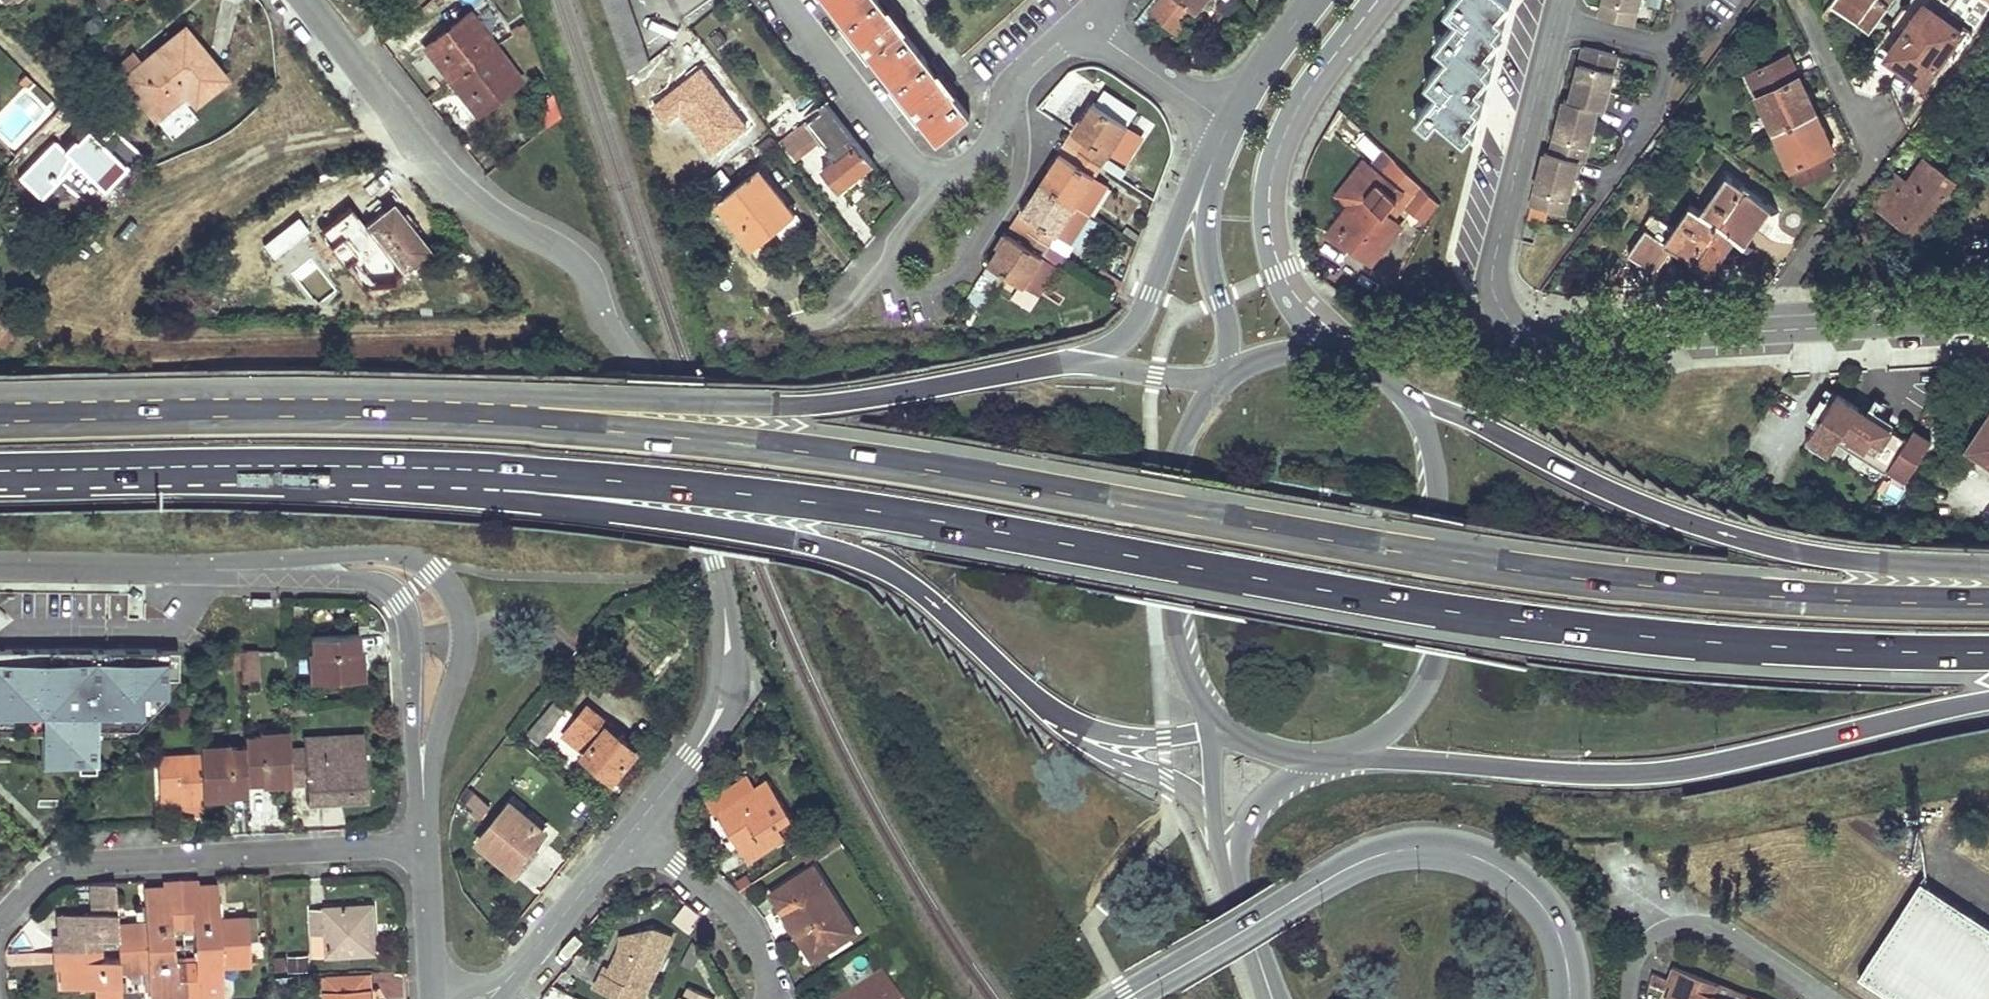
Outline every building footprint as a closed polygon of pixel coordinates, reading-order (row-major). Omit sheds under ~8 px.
[(648,61),(644,47),(634,37),(639,31),(629,17),(633,13),(623,0),(602,0),(628,77),(648,61)] [(872,56),(924,123),(938,141),(969,116),(953,95),(956,93),(931,62),(928,64),(902,32),(906,29),(883,0),(828,0),(872,56)] [(1139,31),(1152,16),(1148,13),(1157,2),(1154,0),(1152,0),(1133,23),(1139,31)] [(1206,0),(1159,0),(1157,2),(1148,13),(1152,16),(1176,36),(1206,0)] [(1475,116),(1481,109),(1476,104),(1485,94),(1478,89),(1491,73),(1485,69),(1495,57),(1488,51),(1500,37),(1495,33),(1506,21),(1498,15),(1510,1),(1509,0),(1455,0),(1446,10),(1459,21),(1437,47),(1449,56),(1427,82),(1439,92),(1416,119),(1429,130),(1438,119),(1466,142),(1476,130),(1468,124),(1475,116)] [(1640,0),(1604,0),(1599,18),(1633,27),(1640,0)] [(1832,3),(1862,26),(1876,7),(1883,13),(1893,0),(1834,0),(1832,3)] [(1870,32),(1883,13),(1876,7),(1862,26),(1870,32)] [(1960,34),(1942,20),(1924,7),(1887,57),(1924,84),(1960,34)] [(469,92),(466,95),(462,98),(476,115),(521,80),(471,13),(424,49),(437,66),(444,60),(469,92)] [(98,37),(110,28),(101,18),(90,27),(98,37)] [(153,119),(169,106),(184,93),(195,105),(226,79),(184,28),(142,62),(121,79),(153,119)] [(717,49),(721,45),(725,42),(718,32),(709,39),(717,49)] [(1578,75),(1571,103),(1598,109),(1605,111),(1618,57),(1584,49),(1578,75)] [(135,53),(114,70),(121,80),(121,79),(142,62),(135,53)] [(1788,57),(1749,74),(1747,76),(1775,133),(1807,118),(1799,100),(1807,97),(1788,57)] [(469,92),(444,60),(437,66),(462,98),(466,95),(469,92)] [(44,82),(50,77),(43,70),(37,75),(44,82)] [(558,116),(550,94),(534,108),(547,125),(558,116)] [(1815,114),(1807,97),(1799,100),(1807,118),(1815,114)] [(1558,126),(1551,156),(1579,163),(1584,164),(1598,109),(1571,103),(1565,101),(1558,126)] [(824,112),(819,116),(814,119),(828,138),(842,156),(823,171),(839,191),(873,164),(824,102),(819,106),(824,112)] [(1084,141),(1078,151),(1101,167),(1110,153),(1127,126),(1092,103),(1073,134),(1084,141)] [(745,131),(730,110),(720,117),(737,138),(745,131)] [(717,119),(715,116),(713,113),(692,130),(699,138),(714,156),(737,138),(720,117),(717,119)] [(1815,114),(1807,118),(1775,133),(1801,186),(1834,171),(1825,152),(1817,134),(1820,133),(1823,132),(1815,114)] [(828,138),(814,119),(801,129),(814,147),(828,138)] [(1124,163),(1141,136),(1127,126),(1110,153),(1124,163)] [(780,144),(787,153),(794,162),(814,147),(801,129),(780,144)] [(1832,149),(1823,132),(1820,133),(1817,134),(1825,152),(1832,149)] [(1370,160),(1380,152),(1364,133),(1354,141),(1370,160)] [(684,180),(714,156),(699,138),(671,160),(684,180)] [(1040,184),(1039,185),(1088,216),(1106,187),(1094,179),(1101,167),(1078,151),(1071,162),(1059,154),(1053,164),(1040,184)] [(1347,252),(1349,250),(1350,249),(1370,264),(1401,227),(1392,220),(1420,186),(1395,164),(1384,153),(1373,167),(1354,190),(1365,200),(1355,213),(1333,240),(1347,252)] [(1551,156),(1545,154),(1539,180),(1532,208),(1566,216),(1579,163),(1551,156)] [(1957,182),(1924,160),(1909,181),(1896,172),(1873,206),(1884,215),(1889,207),(1902,216),(1897,224),(1916,238),(1922,230),(1917,227),(1931,209),(1935,212),(1957,182)] [(1355,213),(1365,200),(1354,190),(1373,167),(1365,161),(1336,197),(1355,213)] [(737,185),(776,231),(782,239),(800,225),(757,169),(737,185)] [(1701,213),(1735,237),(1746,244),(1756,230),(1745,222),(1760,201),(1727,177),(1701,213)] [(753,248),(776,231),(737,185),(716,202),(735,225),(753,248)] [(1088,216),(1039,185),(1020,213),(1033,221),(1026,232),(1049,247),(1064,256),(1071,245),(1088,216)] [(1756,230),(1771,209),(1760,201),(1745,222),(1756,230)] [(393,204),(383,212),(388,218),(393,224),(403,217),(393,204)] [(1701,250),(1707,255),(1713,259),(1721,248),(1725,251),(1735,237),(1701,213),(1690,205),(1674,228),(1657,217),(1629,255),(1656,274),(1674,248),(1692,262),(1701,250)] [(1902,216),(1889,207),(1884,215),(1897,224),(1902,216)] [(47,221),(52,227),(58,233),(67,223),(57,212),(47,221)] [(393,224),(388,218),(383,212),(364,226),(360,222),(343,235),(362,260),(381,246),(402,273),(430,252),(403,217),(393,224)] [(1064,256),(1049,247),(1026,232),(1019,242),(1007,235),(988,265),(995,269),(1006,276),(1021,286),(1038,297),(1064,256)] [(308,245),(290,261),(300,273),(319,258),(308,245)] [(1692,262),(1709,273),(1725,251),(1721,248),(1713,259),(1707,255),(1701,250),(1692,262)] [(968,311),(979,318),(1006,276),(995,269),(968,311)] [(1038,297),(1021,286),(1013,297),(1030,308),(1038,297)] [(395,323),(386,313),(380,319),(388,328),(395,323)] [(1828,456),(1832,449),(1837,442),(1887,474),(1889,470),(1907,481),(1932,443),(1913,430),(1907,439),(1893,430),(1872,416),(1854,404),(1844,419),(1828,408),(1806,442),(1828,456)] [(1872,416),(1893,430),(1899,421),(1878,408),(1872,416)] [(1968,449),(1988,462),(1988,418),(1968,449)] [(310,636),(310,650),(314,650),(314,681),(358,679),(357,649),(359,648),(359,641),(358,634),(310,636)] [(254,650),(239,651),(240,666),(241,682),(256,681),(254,650)] [(286,682),(285,650),(271,650),(273,683),(286,682)] [(239,651),(230,651),(215,667),(240,666),(239,651)] [(30,730),(48,747),(65,765),(92,739),(34,683),(8,709),(30,730)] [(528,733),(534,737),(539,742),(565,712),(554,703),(528,733)] [(278,707),(278,715),(287,714),(287,706),(278,707)] [(303,706),(287,706),(287,714),(303,714),(303,706)] [(613,780),(625,766),(637,752),(610,729),(612,727),(589,706),(564,735),(585,753),(583,754),(613,780)] [(243,736),(243,745),(245,781),(260,780),(275,779),(290,778),(289,747),(288,729),(258,730),(258,736),(243,736)] [(37,751),(58,773),(65,765),(48,747),(30,730),(15,744),(29,758),(37,751)] [(364,734),(323,735),(323,745),(365,744),(364,734)] [(323,745),(323,735),(303,736),(303,746),(305,783),(306,801),(326,800),(325,787),(347,787),(347,800),(365,800),(365,744),(323,745)] [(229,746),(229,741),(199,743),(199,750),(229,749),(229,746)] [(243,745),(229,746),(229,749),(199,750),(199,755),(201,799),(230,798),(230,793),(245,792),(245,781),(243,745)] [(289,747),(290,778),(290,784),(305,783),(303,746),(289,747)] [(179,804),(193,803),(191,755),(157,757),(158,793),(178,792),(179,804)] [(201,802),(201,799),(199,755),(191,755),(193,803),(201,802)] [(708,801),(716,813),(753,790),(745,778),(708,801)] [(747,863),(766,851),(785,839),(777,826),(791,818),(768,781),(753,790),(716,813),(747,863)] [(347,787),(325,787),(326,800),(347,800),(347,787)] [(480,819),(490,806),(473,792),(463,804),(480,819)] [(545,833),(508,802),(476,840),(513,872),(545,833)] [(829,853),(825,847),(822,842),(812,848),(818,859),(829,853)] [(815,867),(793,880),(771,894),(813,959),(856,933),(815,867)] [(1895,998),(1988,998),(1988,927),(1921,882),(1860,976),(1895,998)] [(114,883),(90,884),(91,912),(58,914),(59,951),(100,949),(99,936),(116,936),(116,924),(114,883)] [(180,885),(183,944),(248,941),(247,917),(219,917),(217,883),(180,885)] [(183,944),(180,885),(145,887),(142,887),(144,922),(116,924),(116,936),(117,948),(183,944)] [(367,954),(367,940),(366,926),(371,926),(370,907),(310,909),(311,935),(325,934),(326,956),(367,954)] [(655,929),(625,937),(629,949),(618,952),(606,977),(602,975),(594,991),(612,998),(645,998),(673,937),(655,929)] [(116,936),(99,936),(100,949),(117,948),(116,936)] [(629,949),(625,937),(621,938),(618,952),(629,949)] [(183,944),(185,998),(223,998),(222,966),(250,965),(249,957),(255,957),(261,956),(259,940),(248,941),(183,944)] [(681,964),(687,967),(692,970),(698,956),(691,943),(681,964)] [(117,948),(118,972),(146,971),(148,998),(185,998),(183,944),(117,948)] [(117,948),(100,949),(59,951),(61,987),(95,985),(96,998),(119,998),(118,972),(117,948)] [(1734,990),(1717,984),(1680,969),(1674,982),(1668,998),(1730,998),(1734,990)] [(377,974),(378,998),(406,998),(406,973),(377,974)] [(1669,979),(1653,973),(1651,983),(1666,988),(1669,979)] [(367,993),(369,993),(368,974),(324,976),(325,998),(367,998),(367,993)] [(883,977),(848,998),(897,998),(883,977)] [(709,996),(689,987),(684,998),(682,997),(681,998),(707,998),(709,996)] [(1734,990),(1730,998),(1750,998),(1751,997),(1734,990)]
